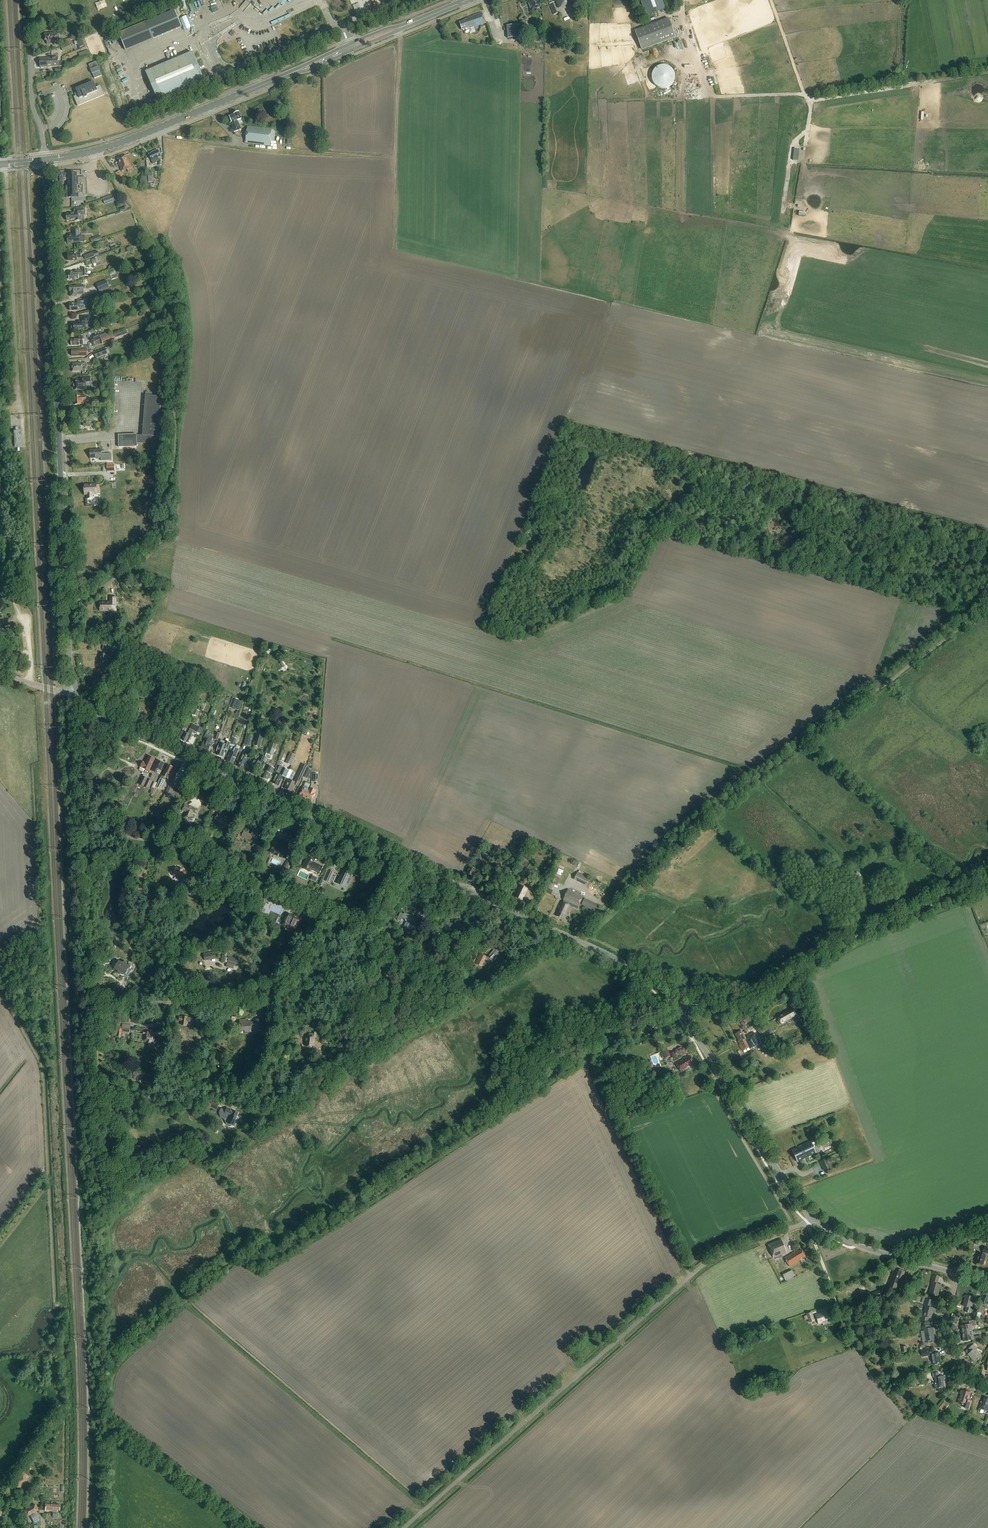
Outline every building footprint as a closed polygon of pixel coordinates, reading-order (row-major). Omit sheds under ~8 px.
[(531,11),(542,7),(539,0),(527,0),(531,11)] [(571,3),(570,0),(555,0),(558,8),(571,3)] [(647,16),(665,9),(661,0),(641,0),(647,16)] [(154,39),(182,27),(175,10),(147,22),(154,39)] [(466,21),(459,23),(462,30),(466,28),(468,28),(469,29),(470,34),(475,32),(474,28),(485,24),(481,12),(470,16),(470,17),(465,19),(466,21)] [(189,15),(180,18),(185,30),(193,26),(189,15)] [(111,26),(117,23),(114,18),(108,20),(111,26)] [(635,30),(642,50),(676,38),(668,18),(635,30)] [(525,21),(520,23),(523,32),(528,30),(525,21)] [(506,25),(507,38),(519,37),(519,24),(506,25)] [(107,28),(101,30),(104,38),(110,36),(107,28)] [(65,43),(65,40),(59,41),(59,32),(45,33),(45,41),(47,41),(47,44),(51,43),(51,44),(65,43)] [(78,56),(79,59),(91,54),(89,50),(78,54),(79,55),(78,56)] [(158,100),(204,81),(193,53),(146,72),(158,100)] [(94,78),(102,75),(96,62),(89,64),(94,78)] [(672,86),(672,66),(662,66),(662,70),(656,70),(656,69),(652,70),(653,87),(672,86)] [(104,95),(103,92),(101,86),(96,88),(94,81),(75,89),(78,95),(74,97),(77,107),(104,95)] [(234,115),(229,117),(232,123),(230,123),(234,132),(241,130),(239,125),(243,124),(239,112),(237,112),(235,113),(234,114),(234,115)] [(270,146),(272,129),(247,127),(245,143),(270,146)] [(157,163),(157,161),(159,160),(158,158),(161,157),(158,150),(152,152),(152,153),(149,154),(153,164),(157,163)] [(121,172),(131,168),(129,160),(127,161),(125,156),(120,158),(119,157),(117,158),(120,164),(118,164),(121,172)] [(120,171),(116,174),(121,182),(125,179),(120,171)] [(68,174),(68,186),(66,186),(66,198),(86,197),(85,177),(77,178),(77,173),(68,174)] [(113,196),(103,199),(105,204),(115,201),(113,196)] [(81,214),(85,214),(85,209),(74,210),(74,214),(66,215),(66,221),(75,221),(75,222),(77,222),(79,222),(79,221),(81,221),(81,214)] [(66,240),(66,242),(67,242),(67,243),(75,243),(75,244),(79,243),(79,228),(73,228),(73,236),(71,236),(67,236),(67,240),(66,240)] [(77,258),(81,258),(81,253),(77,254),(77,253),(73,253),(73,254),(68,254),(68,261),(77,261),(77,258)] [(82,269),(82,271),(76,271),(76,272),(69,273),(69,276),(69,279),(70,279),(70,280),(79,279),(79,276),(83,276),(83,277),(88,276),(88,269),(82,269)] [(102,284),(98,286),(100,292),(110,288),(107,281),(101,282),(102,284)] [(77,297),(77,295),(84,294),(84,292),(84,285),(77,286),(77,287),(70,287),(70,288),(69,288),(69,290),(70,291),(70,292),(71,292),(71,297),(77,297)] [(111,292),(103,295),(105,301),(113,299),(111,292)] [(78,304),(70,304),(70,311),(78,310),(78,308),(85,308),(84,301),(78,302),(78,304)] [(77,323),(70,324),(71,329),(70,329),(70,331),(71,332),(71,333),(78,332),(77,328),(85,327),(85,325),(87,325),(87,321),(90,321),(90,316),(81,317),(81,323),(77,323)] [(114,334),(101,339),(102,343),(104,343),(115,339),(114,334)] [(79,340),(71,340),(71,347),(79,346),(79,345),(83,345),(83,341),(83,340),(83,338),(83,337),(78,337),(79,340)] [(105,348),(94,353),(96,359),(108,354),(110,353),(108,349),(106,350),(105,348)] [(71,364),(72,372),(82,372),(82,373),(86,373),(86,367),(82,368),(82,363),(71,364)] [(81,383),(73,383),(73,387),(72,387),(72,390),(73,390),(73,391),(85,391),(85,386),(84,386),(84,383),(90,383),(90,378),(81,378),(81,383)] [(158,396),(153,396),(146,395),(142,435),(136,435),(136,436),(118,436),(118,448),(137,448),(137,444),(146,443),(158,444),(158,437),(161,397),(158,396)] [(81,405),(80,403),(85,402),(85,396),(73,397),(74,405),(81,405)] [(84,426),(94,425),(93,415),(87,415),(87,416),(75,417),(75,424),(84,424),(84,426)] [(22,432),(15,432),(15,448),(23,447),(22,432)] [(102,450),(90,450),(90,459),(101,458),(101,461),(109,460),(109,453),(102,454),(102,450)] [(93,499),(92,496),(92,494),(96,494),(96,485),(85,486),(85,494),(88,494),(88,499),(93,499)] [(116,610),(116,598),(110,598),(110,604),(100,604),(100,611),(110,611),(110,610),(116,610)] [(235,700),(232,708),(240,711),(243,702),(235,700)] [(188,742),(193,732),(194,730),(197,732),(199,728),(192,725),(190,730),(188,733),(187,732),(186,734),(185,734),(185,735),(185,736),(183,740),(184,740),(184,741),(186,742),(186,741),(188,742)] [(214,742),(211,741),(213,737),(206,734),(206,733),(204,738),(205,739),(204,742),(203,742),(201,747),(209,751),(211,746),(212,747),(214,742)] [(264,735),(259,733),(258,733),(254,746),(260,747),(264,735)] [(247,735),(244,745),(250,746),(253,736),(247,735)] [(272,741),(267,753),(273,755),(278,743),(272,741)] [(223,751),(224,750),(224,749),(227,751),(230,743),(227,742),(225,745),(221,744),(219,748),(218,748),(217,751),(218,751),(216,755),(222,757),(224,752),(223,751)] [(235,748),(234,752),(232,751),(231,754),(230,753),(228,757),(229,757),(227,761),(233,764),(238,754),(238,753),(239,750),(235,748)] [(290,753),(285,763),(290,765),(291,763),(293,760),(295,755),(290,753)] [(245,764),(248,757),(242,754),(238,763),(239,763),(237,767),(241,769),(244,764),(245,764)] [(254,759),(253,761),(250,767),(251,768),(249,772),(252,773),(252,774),(253,775),(254,774),(255,775),(256,771),(257,771),(261,763),(263,763),(266,757),(262,755),(258,761),(254,759)] [(149,756),(145,763),(143,762),(140,767),(146,769),(145,773),(149,774),(151,771),(150,770),(156,759),(149,756)] [(162,771),(165,763),(159,760),(154,772),(158,773),(160,770),(162,771)] [(307,768),(303,777),(308,779),(312,770),(309,769),(310,763),(308,762),(308,766),(307,768)] [(168,765),(163,776),(162,775),(156,787),(155,786),(154,789),(155,790),(156,789),(157,790),(158,788),(161,790),(166,777),(167,778),(169,774),(171,775),(174,767),(168,765)] [(268,766),(267,767),(265,771),(265,770),(264,771),(263,771),(263,772),(264,773),(261,778),(267,781),(270,774),(272,775),(275,769),(268,766)] [(289,780),(285,788),(292,792),(295,786),(298,787),(301,781),(301,780),(308,766),(306,766),(306,767),(302,766),(297,778),(295,781),(289,779),(289,780)] [(289,771),(286,769),(282,768),(279,774),(277,773),(276,776),(275,776),(274,778),(275,779),(273,783),(278,786),(283,776),(286,777),(289,771)] [(183,788),(184,787),(189,777),(187,776),(188,775),(184,773),(183,774),(182,773),(177,784),(179,784),(178,786),(183,788)] [(139,784),(145,787),(148,779),(143,776),(139,784)] [(153,781),(148,779),(145,787),(149,789),(153,781)] [(166,792),(171,794),(175,785),(170,782),(166,792)] [(304,786),(299,796),(305,798),(309,791),(307,790),(308,787),(305,786),(304,786)] [(309,791),(305,798),(311,801),(316,791),(312,789),(310,792),(309,791)] [(202,794),(200,798),(200,800),(202,801),(204,800),(204,802),(206,803),(208,801),(208,804),(210,805),(212,803),(214,799),(214,797),(211,796),(210,797),(210,795),(207,794),(206,796),(206,793),(203,792),(202,794)] [(217,801),(212,813),(214,814),(217,808),(220,809),(223,804),(217,801)] [(187,812),(185,816),(185,818),(193,821),(195,817),(191,816),(193,812),(196,813),(198,810),(185,805),(182,810),(187,812)] [(229,818),(228,818),(223,815),(223,816),(216,813),(213,819),(217,821),(217,822),(224,825),(225,824),(226,825),(229,818)] [(244,832),(241,837),(255,844),(261,832),(254,828),(251,834),(244,831),(244,832)] [(282,860),(289,846),(279,841),(272,855),(282,860)] [(309,872),(311,868),(313,870),(320,874),(323,867),(314,862),(315,860),(308,856),(302,868),(309,872)] [(480,863),(487,866),(490,860),(482,856),(478,862),(480,863)] [(287,861),(281,872),(284,873),(285,872),(286,872),(291,863),(287,861)] [(476,869),(480,863),(478,862),(475,861),(472,868),(470,867),(467,874),(472,877),(475,872),(477,870),(476,869)] [(190,878),(193,872),(189,870),(188,873),(182,870),(183,869),(180,868),(179,869),(177,867),(175,870),(174,869),(172,873),(174,874),(174,875),(175,876),(178,878),(178,877),(182,879),(184,874),(186,875),(186,876),(190,878)] [(343,868),(337,883),(345,887),(347,883),(349,884),(351,879),(349,878),(352,872),(343,868)] [(329,883),(334,872),(329,869),(328,871),(327,870),(323,879),(324,880),(329,883)] [(587,876),(588,874),(578,869),(573,879),(587,885),(590,878),(587,876)] [(203,878),(198,876),(195,882),(201,884),(203,878)] [(537,877),(533,884),(539,887),(543,880),(537,877)] [(520,885),(514,897),(522,900),(528,889),(520,885)] [(577,909),(583,897),(568,890),(563,901),(565,901),(564,903),(561,902),(557,910),(559,911),(556,917),(564,921),(570,908),(571,908),(572,907),(577,909)] [(373,894),(370,899),(376,902),(379,897),(373,894)] [(584,898),(581,904),(593,911),(597,904),(584,898)] [(405,919),(406,923),(421,930),(424,924),(421,922),(422,921),(418,920),(419,919),(404,913),(404,914),(400,913),(397,920),(401,922),(402,919),(405,919)] [(289,914),(284,924),(288,926),(287,927),(296,930),(298,925),(301,919),(294,915),(294,916),(289,914)] [(459,933),(462,928),(448,922),(446,927),(448,928),(449,929),(450,929),(459,933)] [(284,950),(286,943),(282,942),(283,938),(280,937),(278,944),(279,944),(278,948),(284,950)] [(488,957),(483,954),(480,953),(475,964),(482,967),(485,959),(489,961),(490,960),(493,961),(500,953),(495,949),(488,957)] [(216,959),(215,952),(204,954),(205,961),(216,959)] [(222,963),(228,964),(227,966),(228,968),(232,969),(234,967),(234,966),(237,967),(239,960),(229,957),(229,959),(227,958),(227,957),(223,956),(222,963)] [(123,962),(123,963),(122,963),(121,963),(121,964),(118,962),(114,968),(118,971),(118,972),(118,973),(119,973),(119,974),(120,974),(121,975),(122,975),(123,975),(124,975),(128,977),(132,970),(130,969),(131,966),(131,965),(131,964),(130,964),(129,964),(128,964),(128,965),(126,964),(127,964),(127,963),(126,962),(126,961),(125,961),(124,961),(124,962),(123,962)] [(787,1020),(796,1016),(792,1008),(784,1013),(784,1014),(777,1017),(780,1023),(787,1019),(787,1020)] [(179,1017),(179,1020),(182,1021),(181,1025),(187,1025),(187,1021),(196,1023),(197,1018),(192,1018),(192,1019),(190,1018),(187,1017),(182,1016),(181,1018),(179,1017)] [(232,1016),(231,1027),(233,1027),(233,1022),(235,1021),(236,1020),(236,1019),(241,1019),(241,1017),(232,1016)] [(256,1031),(262,1031),(262,1019),(256,1019),(256,1022),(251,1023),(251,1021),(247,1021),(247,1020),(240,1020),(240,1030),(245,1030),(245,1032),(251,1032),(251,1028),(256,1028),(256,1031)] [(754,1023),(760,1036),(763,1034),(757,1022),(754,1023)] [(118,1027),(117,1036),(121,1037),(122,1031),(129,1032),(131,1025),(123,1024),(122,1027),(118,1027)] [(142,1034),(145,1035),(144,1041),(148,1041),(148,1042),(151,1042),(152,1042),(154,1042),(155,1036),(159,1036),(159,1032),(153,1031),(145,1030),(145,1032),(143,1032),(142,1034)] [(742,1051),(750,1047),(741,1031),(735,1034),(739,1041),(738,1041),(740,1045),(739,1045),(742,1051)] [(314,1032),(313,1034),(309,1034),(309,1037),(307,1036),(306,1041),(307,1042),(307,1046),(307,1047),(312,1048),(312,1046),(314,1046),(315,1038),(316,1038),(317,1033),(314,1032)] [(667,1048),(662,1051),(665,1058),(670,1056),(667,1048)] [(680,1072),(694,1063),(690,1057),(689,1058),(688,1057),(676,1064),(680,1072)] [(219,1104),(209,1099),(206,1106),(216,1111),(219,1104)] [(237,1118),(236,1118),(238,1114),(227,1109),(225,1113),(227,1114),(225,1117),(231,1119),(229,1124),(234,1126),(237,1118)] [(818,1153),(812,1141),(793,1150),(799,1162),(818,1153)] [(831,1168),(826,1158),(820,1161),(824,1171),(831,1168)] [(787,1253),(781,1239),(768,1245),(774,1258),(776,1257),(777,1258),(779,1259),(783,1257),(782,1255),(787,1253)] [(985,1246),(983,1252),(984,1252),(983,1254),(979,1253),(976,1264),(983,1266),(986,1256),(986,1255),(986,1253),(987,1254),(987,1247),(985,1246)] [(798,1250),(785,1258),(790,1266),(802,1259),(802,1258),(806,1255),(802,1249),(799,1251),(798,1250)] [(898,1287),(904,1272),(897,1269),(896,1273),(894,1272),(892,1275),(890,1280),(890,1281),(888,1286),(893,1288),(894,1286),(898,1287)] [(792,1270),(783,1275),(786,1281),(795,1276),(792,1270)] [(939,1288),(940,1284),(937,1283),(938,1277),(932,1275),(930,1283),(932,1283),(929,1293),(936,1295),(938,1288),(939,1288)] [(886,1295),(884,1291),(883,1288),(872,1293),(875,1300),(886,1295)] [(971,1304),(974,1297),(966,1295),(962,1306),(967,1307),(965,1312),(970,1314),(973,1304),(971,1304)] [(986,1296),(984,1304),(981,1303),(978,1312),(984,1314),(985,1309),(987,1310),(987,1297),(986,1296)] [(927,1322),(928,1318),(930,1319),(932,1312),(933,1312),(934,1308),(930,1307),(932,1300),(925,1299),(923,1306),(925,1307),(922,1316),(921,1316),(920,1320),(927,1322)] [(815,1316),(816,1316),(813,1317),(812,1313),(807,1315),(810,1322),(815,1321),(814,1320),(817,1319),(818,1324),(821,1323),(821,1322),(830,1319),(827,1311),(815,1316)] [(961,1326),(963,1333),(973,1331),(972,1327),(977,1326),(976,1320),(969,1321),(970,1324),(961,1326)] [(935,1341),(934,1340),(933,1332),(934,1332),(933,1328),(929,1328),(928,1325),(922,1326),(923,1331),(924,1331),(926,1341),(927,1344),(931,1343),(933,1344),(935,1341)] [(980,1341),(980,1340),(981,1340),(981,1335),(974,1337),(973,1331),(963,1333),(964,1341),(973,1339),(974,1343),(980,1341)] [(975,1362),(982,1356),(976,1349),(977,1348),(974,1344),(969,1348),(971,1351),(968,1354),(975,1362)] [(939,1352),(935,1352),(934,1348),(928,1349),(922,1350),(923,1357),(928,1356),(931,1355),(932,1364),(940,1363),(939,1356),(940,1356),(939,1352)] [(944,1380),(945,1380),(944,1375),(939,1376),(938,1372),(932,1373),(933,1377),(934,1377),(935,1382),(934,1382),(935,1383),(934,1383),(935,1388),(945,1386),(944,1380)] [(969,1410),(970,1407),(972,1401),(969,1400),(971,1393),(962,1390),(958,1403),(963,1405),(963,1404),(966,1405),(965,1409),(969,1410)] [(984,1397),(983,1401),(982,1401),(980,1408),(987,1410),(987,1398),(984,1397)] [(945,1403),(938,1410),(943,1414),(949,1406),(945,1403)] [(11,1484),(21,1490),(29,1477),(20,1471),(11,1484)] [(23,1510),(27,1517),(39,1510),(35,1504),(23,1510)]
